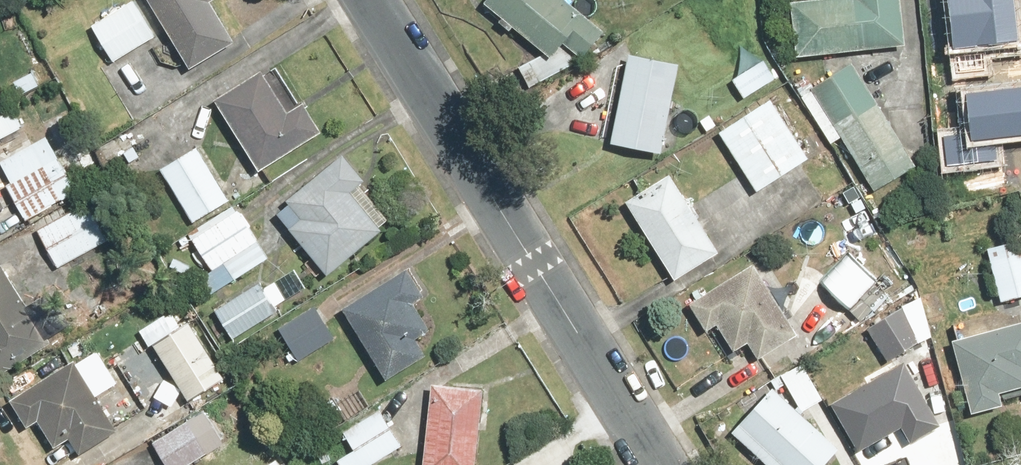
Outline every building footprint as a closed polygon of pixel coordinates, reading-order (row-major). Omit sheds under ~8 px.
[(219,0),(153,0),(193,68),(237,42),(214,3),(219,0)] [(530,86),(592,59),(602,45),(610,33),(568,2),(569,0),(492,0),(489,4),(555,52),(522,66),(530,86)] [(800,57),(909,48),(905,0),(847,0),(796,4),(800,57)] [(948,49),(1017,44),(1014,0),(945,0),(948,49)] [(160,36),(137,1),(96,27),(118,63),(160,36)] [(693,66),(633,54),(616,145),(675,157),(693,66)] [(750,99),(779,79),(765,60),(737,81),(750,99)] [(834,145),(844,139),(880,194),(921,168),(855,64),(804,97),(834,145)] [(326,132),(306,99),(290,109),(265,69),(218,98),(263,171),(326,132)] [(944,165),(997,159),(994,139),(1020,136),(1020,88),(964,94),(968,132),(941,135),(944,165)] [(777,97),(723,133),(762,192),(816,156),(777,97)] [(0,118),(0,142),(25,129),(15,110),(0,118)] [(15,184),(10,187),(28,221),(82,191),(51,135),(3,162),(15,184)] [(231,202),(200,149),(164,170),(194,223),(231,202)] [(367,182),(346,156),(281,215),(333,276),(393,225),(361,187),(367,182)] [(675,175),(631,203),(679,282),(723,254),(675,175)] [(9,210),(0,192),(0,215),(9,210)] [(39,231),(60,268),(114,239),(94,201),(39,231)] [(226,263),(239,281),(272,258),(234,205),(192,235),(217,270),(226,263)] [(990,247),(1005,304),(1020,299),(1020,239),(990,247)] [(846,257),(820,284),(859,321),(885,294),(846,257)] [(803,335),(759,264),(694,304),(712,333),(715,332),(730,358),(754,343),(764,359),(803,335)] [(3,378),(55,344),(4,266),(0,269),(0,374),(3,378)] [(413,266),(347,307),(393,378),(429,354),(420,340),(436,330),(419,303),(431,295),(413,266)] [(281,312),(278,307),(288,300),(277,284),(267,291),(261,283),(219,311),(239,341),(281,312)] [(905,305),(870,328),(892,363),(927,340),(905,305)] [(320,306),(283,328),(304,362),(340,340),(320,306)] [(228,380),(194,323),(157,345),(191,402),(228,380)] [(957,342),(976,415),(1007,407),(1005,401),(1020,397),(1020,325),(957,342)] [(945,426),(908,363),(835,406),(864,454),(906,429),(914,444),(945,426)] [(73,441),(79,452),(116,430),(78,364),(15,401),(31,428),(43,421),(60,449),(73,441)] [(806,367),(787,379),(808,413),(827,401),(806,367)] [(434,385),(430,464),(482,464),(485,388),(434,385)] [(778,388),(736,433),(771,464),(829,464),(843,450),(778,388)] [(408,439),(386,407),(348,433),(360,450),(338,464),(370,464),(408,439)] [(207,413),(157,443),(170,464),(194,464),(226,445),(207,413)]
